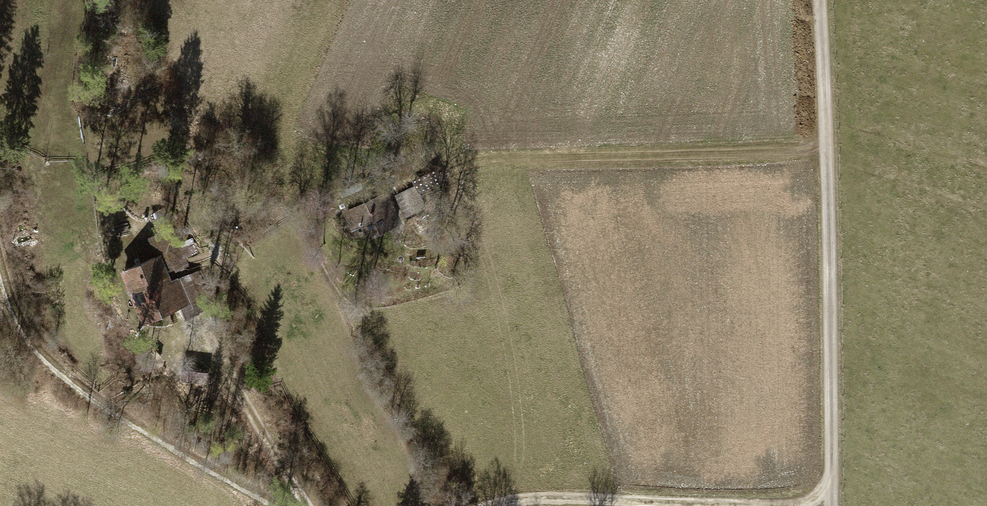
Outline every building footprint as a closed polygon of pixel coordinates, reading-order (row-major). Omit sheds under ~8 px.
[(424,208),(415,187),(396,195),(405,216),(424,208)] [(386,196),(349,212),(354,225),(363,221),(369,235),(397,222),(386,196)] [(188,304),(179,283),(170,287),(158,258),(125,271),(145,321),(188,304)]
